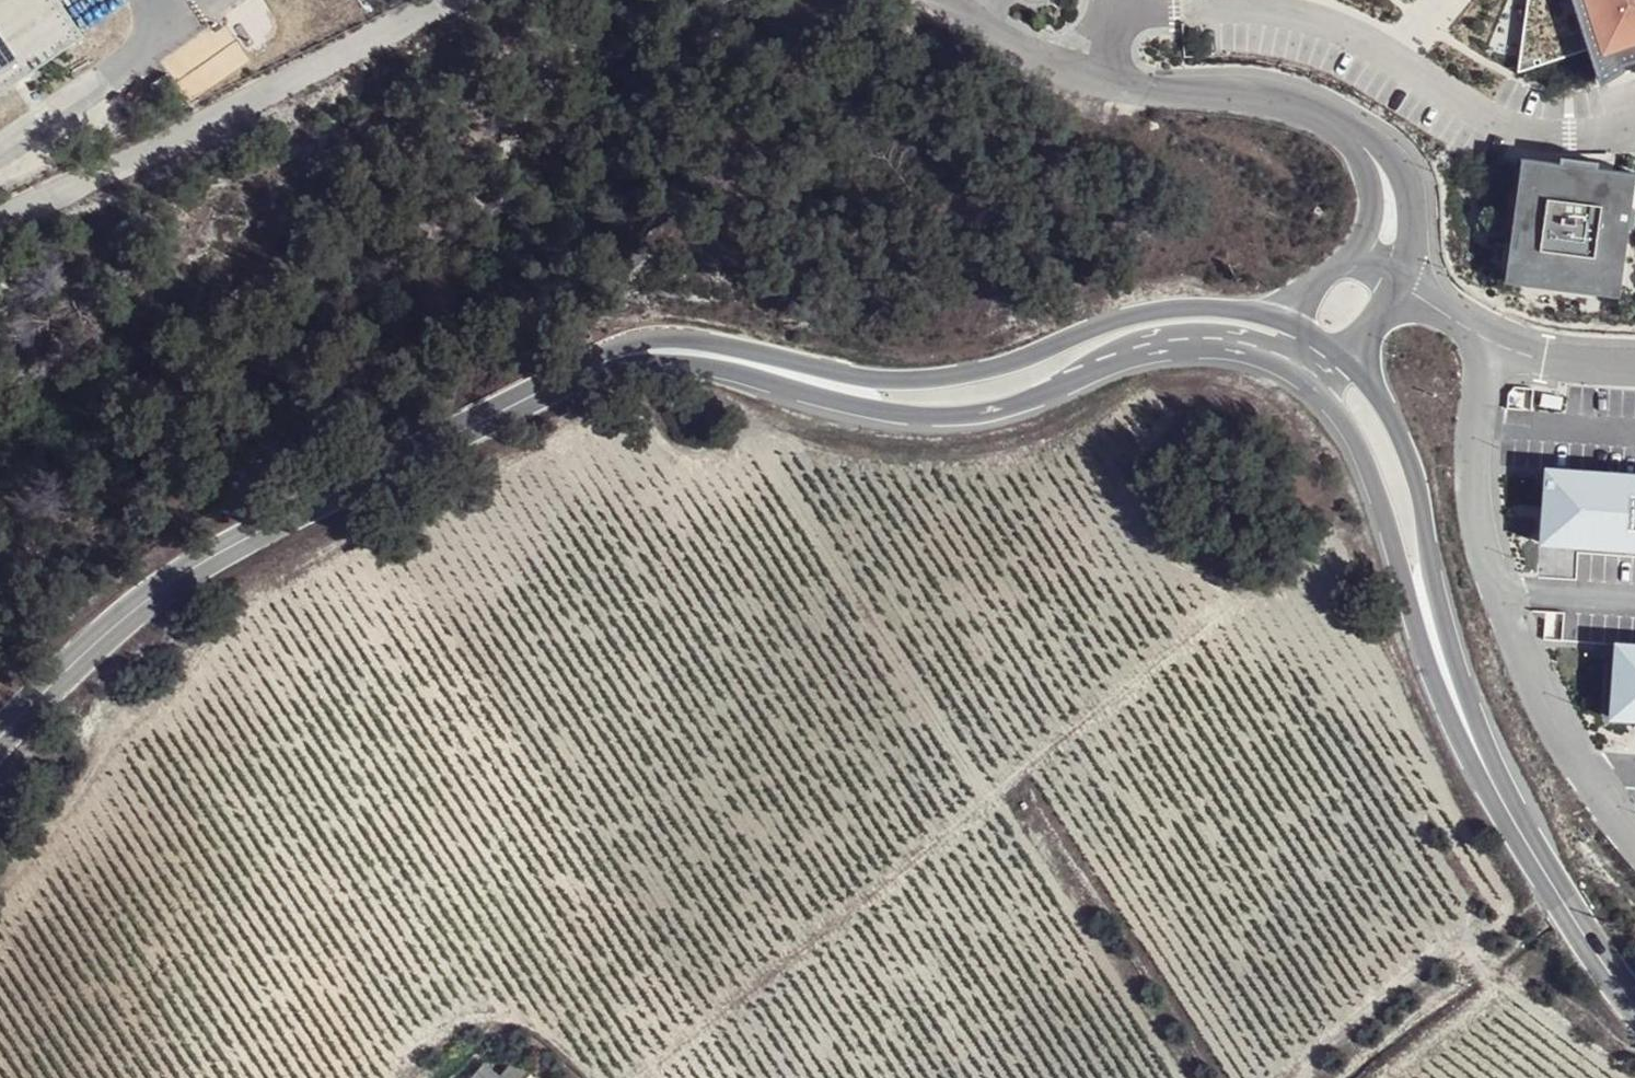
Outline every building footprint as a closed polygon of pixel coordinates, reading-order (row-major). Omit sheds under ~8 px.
[(83,35),(58,0),(0,0),(0,92),(83,35)] [(1600,77),(1634,67),(1634,0),(1575,0),(1600,77)] [(173,84),(166,74),(148,85),(154,95),(173,84)] [(1524,163),(1508,284),(1621,299),(1630,229),(1634,229),(1634,209),(1633,208),(1634,191),(1634,177),(1524,163)] [(1543,394),(1540,407),(1563,410),(1565,398),(1543,394)] [(1539,540),(1634,547),(1634,484),(1544,477),(1539,540)] [(1610,718),(1634,719),(1634,653),(1615,651),(1610,718)]
